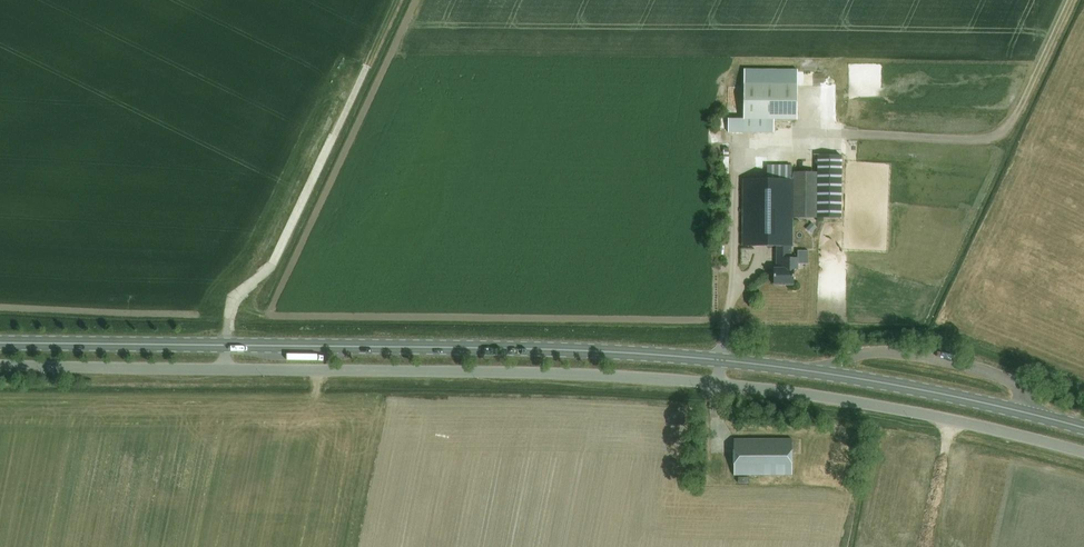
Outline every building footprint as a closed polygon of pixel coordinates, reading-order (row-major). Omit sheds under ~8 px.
[(798,84),(743,83),(743,120),(798,120),(798,84)] [(743,181),(743,248),(779,248),(779,270),(776,270),(775,286),(796,286),(796,270),(791,270),(792,249),(794,248),(794,218),(842,218),(842,156),(819,156),(819,173),(794,173),(794,182),(792,182),(792,167),(767,167),(768,181),(743,181)] [(734,475),(793,474),(792,438),(734,438),(734,475)]
